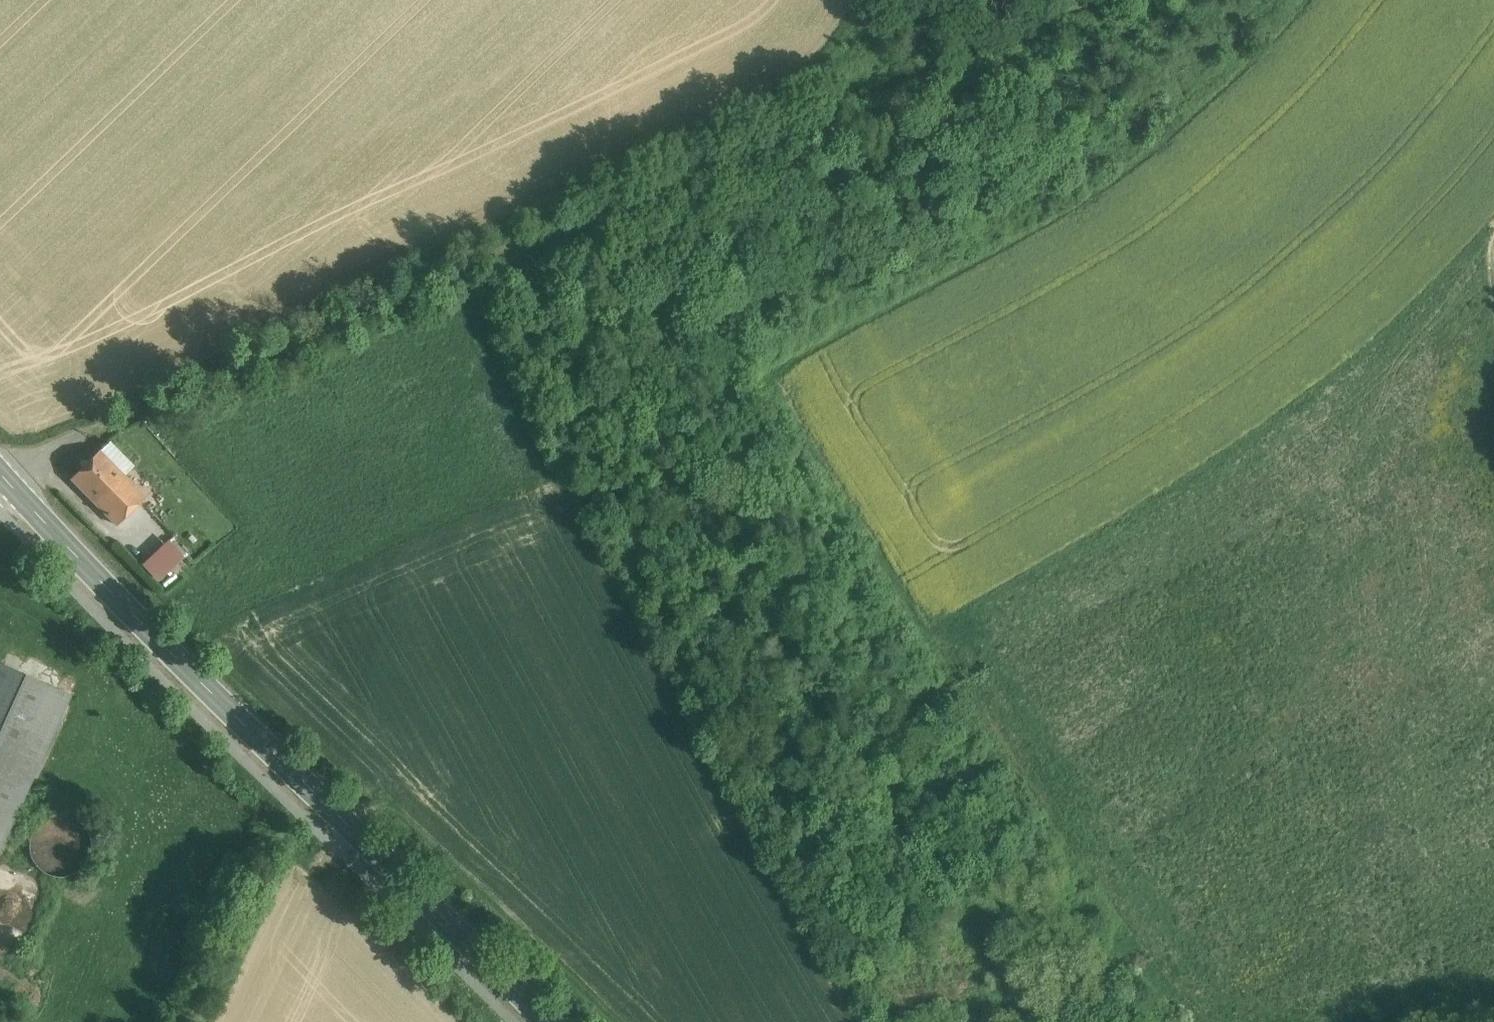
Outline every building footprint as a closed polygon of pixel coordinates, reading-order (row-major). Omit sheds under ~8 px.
[(109,441),(100,450),(125,476),(134,467),(109,441)] [(125,476),(100,450),(71,479),(116,524),(145,496),(125,476)] [(170,535),(143,562),(160,579),(188,553),(170,535)] [(0,662),(0,849),(70,694),(0,662)] [(89,857),(91,845),(89,833),(82,823),(72,817),(60,815),(48,817),(38,824),(32,834),(30,846),(32,857),(39,867),(49,874),(61,876),(72,874),(82,867),(89,857)]
